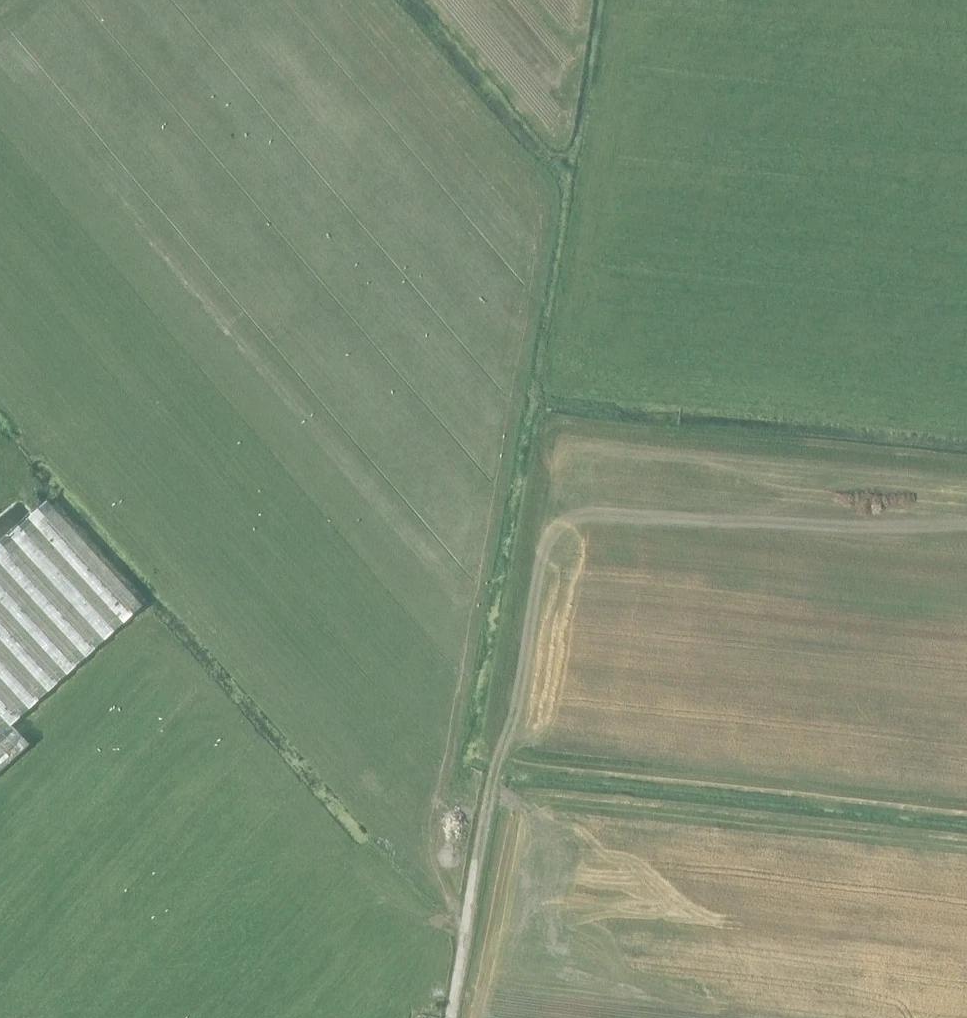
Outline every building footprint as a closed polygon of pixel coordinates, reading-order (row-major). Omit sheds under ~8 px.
[(30,745),(13,727),(145,608),(56,511),(0,562),(0,774),(30,745)]
